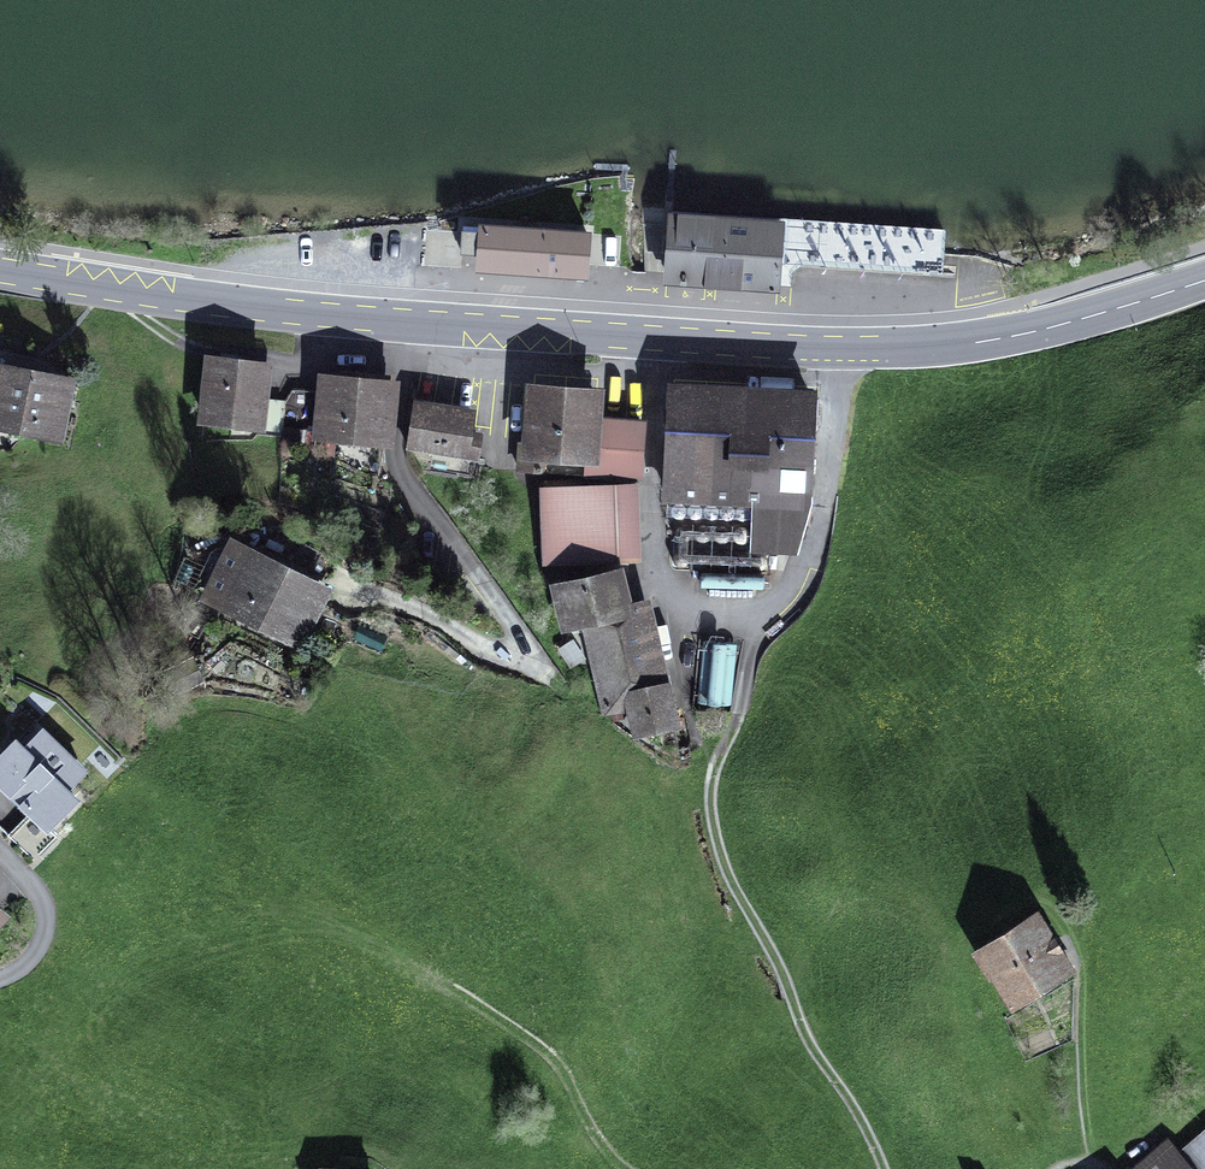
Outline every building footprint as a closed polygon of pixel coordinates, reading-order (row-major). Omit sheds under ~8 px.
[(785,217),(668,209),(663,282),(780,290),(782,266),(785,217)] [(592,227),(479,220),(476,268),(589,276),(592,227)] [(273,358),(204,352),(197,423),(267,430),(273,358)] [(0,361),(0,430),(64,442),(77,375),(0,361)] [(400,378),(318,370),(311,438),(393,446),(400,378)] [(817,386),(668,378),(662,500),(752,504),(750,549),(799,552),(811,503),(817,386)] [(583,476),(643,480),(647,417),(603,414),(605,384),(598,384),(533,380),(526,379),(521,448),(517,448),(515,470),(546,472),(546,460),(584,462),(583,476)] [(477,407),(414,397),(406,448),(479,459),(482,442),(484,431),(474,429),(477,407)] [(639,482),(540,485),(543,564),(642,561),(639,482)] [(334,585),(230,534),(198,600),(302,650),(334,585)] [(622,689),(669,679),(651,596),(632,600),(624,564),(549,581),(560,631),(583,626),(603,716),(627,710),(622,689)] [(736,706),(736,645),(712,645),(712,705),(736,706)] [(680,726),(669,679),(622,689),(627,710),(633,737),(680,726)] [(16,736),(0,752),(0,787),(28,814),(8,835),(33,860),(56,836),(49,830),(80,797),(70,788),(88,769),(43,725),(25,744),(16,736)] [(11,914),(0,904),(0,926),(11,914)] [(1039,909),(971,951),(989,980),(991,979),(1011,1011),(1077,970),(1039,909)] [(1179,1149),(1167,1136),(1129,1168),(1204,1168),(1204,1127),(1179,1149)]
